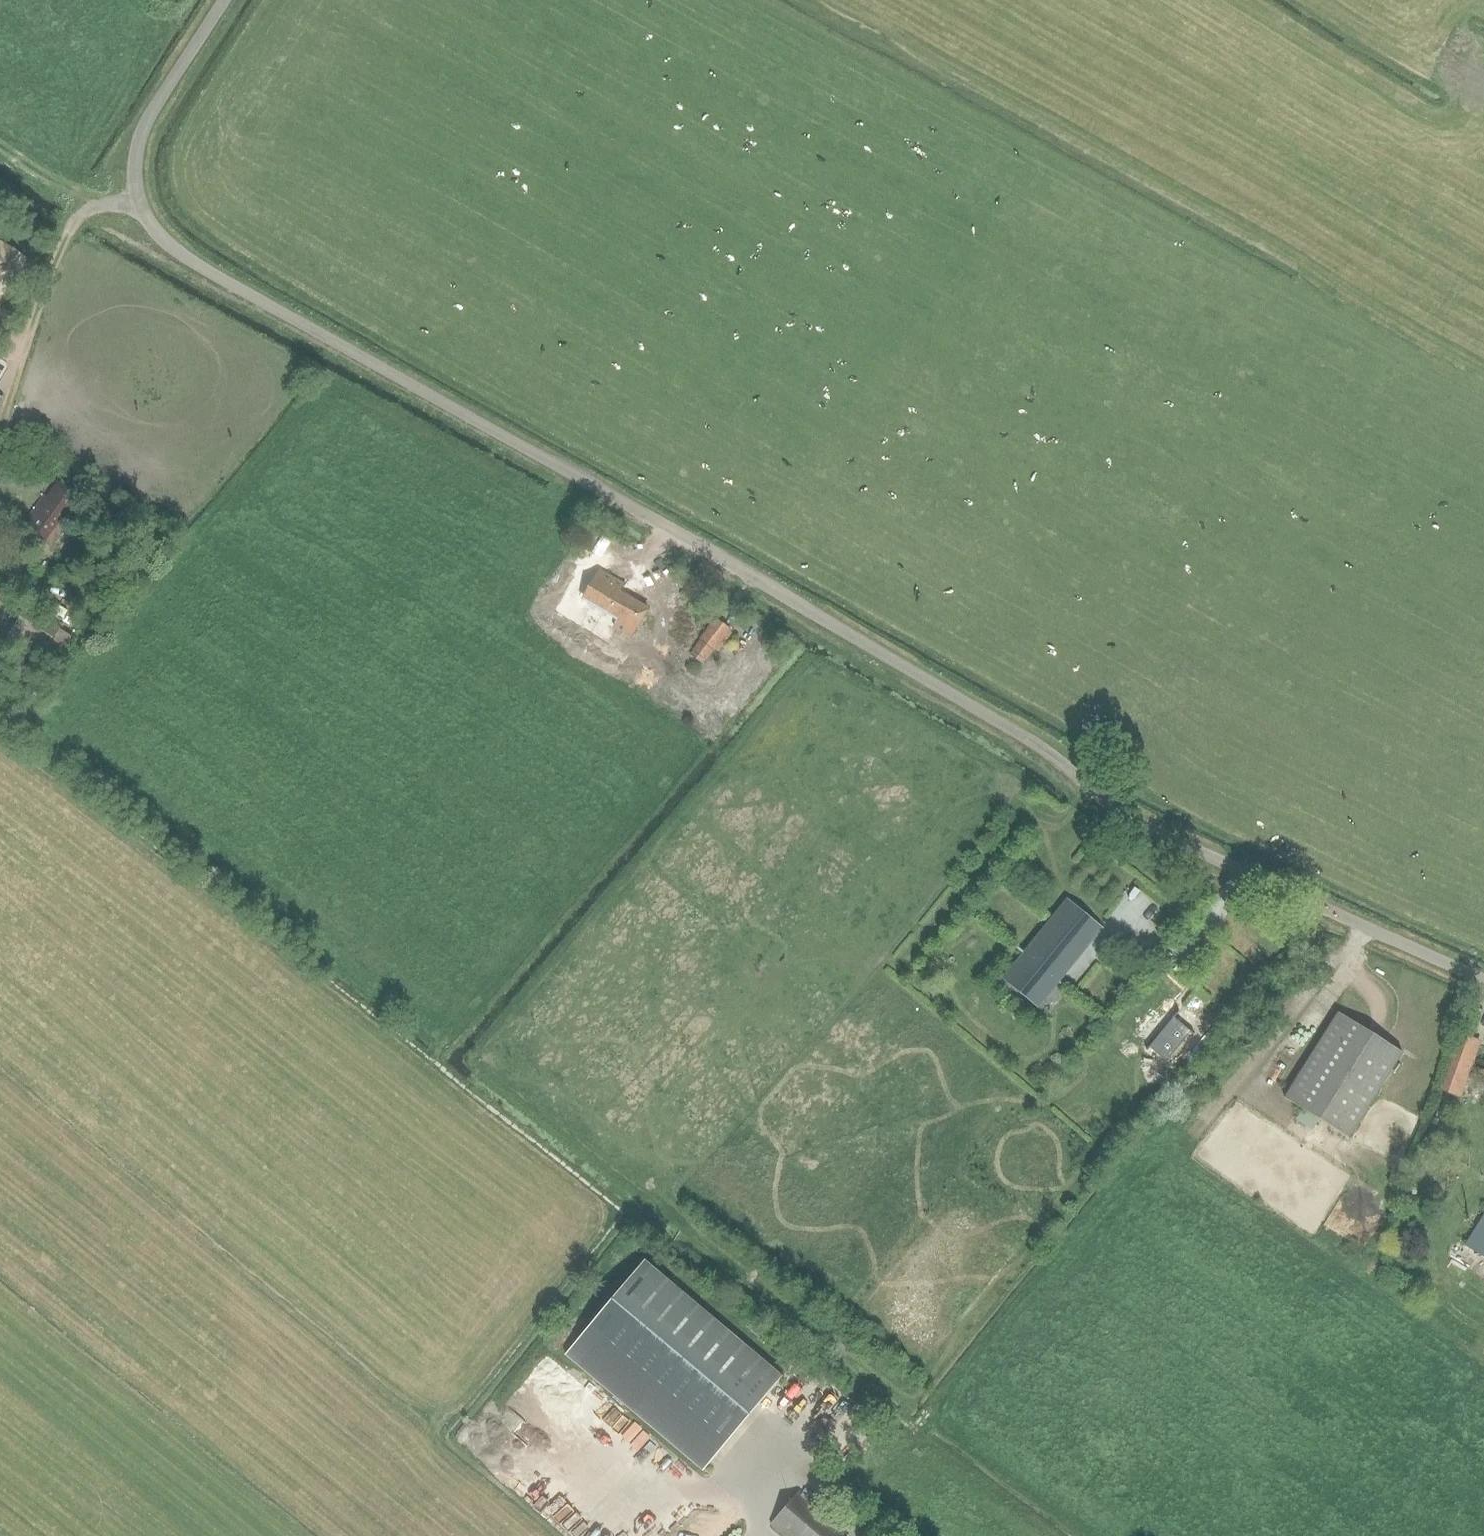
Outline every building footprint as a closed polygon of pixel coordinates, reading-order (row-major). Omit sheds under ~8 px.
[(2,295),(0,294),(15,272),(18,273),(27,259),(0,242),(0,243),(0,299),(2,295)] [(5,332),(15,317),(0,307),(0,329),(5,332)] [(66,512),(76,497),(58,484),(47,499),(45,497),(24,526),(53,546),(73,517),(66,512)] [(600,570),(593,582),(585,577),(574,594),(583,599),(579,607),(606,623),(607,622),(631,636),(647,608),(619,591),(624,584),(600,570)] [(78,640),(70,635),(26,606),(2,642),(37,665),(40,660),(50,666),(58,671),(78,640)] [(732,632),(715,618),(699,639),(700,639),(692,649),(707,660),(714,650),(715,651),(732,632)] [(34,677),(33,679),(27,688),(36,694),(43,683),(34,677)] [(1104,929),(1066,898),(1002,978),(1039,1008),(1104,929)] [(1338,1012),(1284,1098),(1348,1138),(1402,1052),(1338,1012)] [(1167,1061),(1190,1032),(1174,1020),(1151,1048),(1167,1061)] [(1461,1098),(1481,1041),(1461,1033),(1440,1091),(1461,1098)] [(1465,1245),(1483,1257),(1483,1215),(1465,1245)] [(570,1350),(706,1468),(785,1378),(649,1259),(570,1350)] [(785,1535),(845,1535),(847,1533),(800,1492),(772,1525),(785,1535)]
